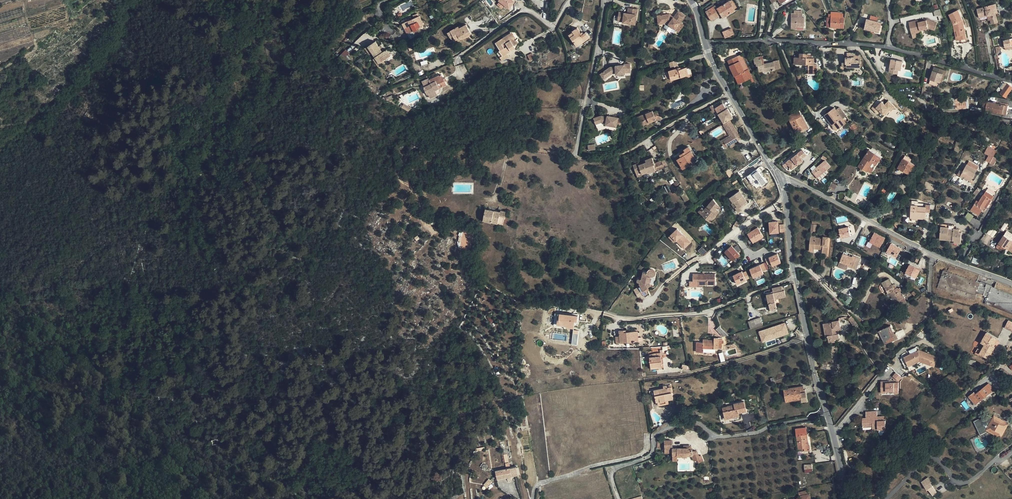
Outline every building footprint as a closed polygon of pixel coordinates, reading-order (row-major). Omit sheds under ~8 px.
[(516,1),(514,0),(499,0),(501,1),(498,4),(503,8),(505,5),(510,8),(516,1)] [(729,1),(735,10),(739,7),(734,0),(730,0),(729,1)] [(706,11),(711,19),(717,16),(718,17),(721,15),(723,17),(735,10),(729,1),(717,8),(715,5),(714,6),(713,4),(706,9),(707,10),(706,11)] [(977,9),(979,18),(987,16),(989,20),(991,20),(992,24),(998,22),(996,13),(998,13),(996,3),(985,6),(986,7),(977,9)] [(637,10),(628,8),(627,13),(618,11),(616,20),(621,21),(621,22),(633,25),(637,10)] [(954,25),(957,40),(967,38),(964,25),(963,20),(958,10),(949,14),(954,25)] [(791,13),(791,26),(797,27),(804,26),(804,18),(802,18),(802,13),(803,13),(803,11),(794,11),(794,13),(791,13)] [(831,17),(831,27),(844,28),(844,17),(843,17),(843,14),(840,13),(840,12),(831,12),(831,14),(831,17)] [(669,15),(661,16),(662,25),(666,25),(678,34),(683,28),(680,24),(685,18),(678,13),(673,19),(669,15)] [(864,28),(875,31),(875,29),(879,30),(880,25),(879,25),(880,22),(877,21),(878,17),(871,15),(870,20),(867,19),(864,28)] [(408,21),(410,27),(412,32),(417,30),(416,28),(424,25),(420,16),(408,21)] [(918,20),(909,22),(911,31),(920,29),(920,30),(928,28),(935,31),(937,23),(927,19),(927,20),(919,22),(918,20)] [(456,40),(459,38),(462,36),(463,38),(471,33),(466,24),(461,27),(460,28),(459,26),(450,31),(453,36),(456,40)] [(569,34),(577,46),(590,38),(586,32),(582,34),(577,27),(572,31),(573,32),(569,34)] [(732,28),(722,31),(724,38),(734,35),(732,28)] [(502,56),(500,57),(502,61),(509,56),(507,53),(506,52),(510,50),(511,50),(515,47),(514,45),(519,42),(514,34),(505,40),(504,39),(496,44),(500,50),(499,51),(502,56)] [(1001,41),(1003,48),(1005,47),(1011,45),(1011,38),(1001,41)] [(373,53),(375,57),(379,63),(384,60),(391,56),(387,49),(382,52),(376,41),(368,46),(373,53)] [(340,56),(343,59),(349,54),(350,53),(347,49),(340,56)] [(816,69),(817,66),(817,64),(814,64),(814,58),(812,58),(812,53),(800,53),(800,57),(794,57),(794,64),(806,64),(808,64),(808,69),(808,74),(816,74),(816,69)] [(857,55),(857,53),(848,53),(848,57),(847,57),(847,61),(844,61),(844,66),(848,66),(862,67),(862,60),(862,56),(861,54),(857,55)] [(349,54),(343,59),(347,63),(352,58),(349,54)] [(735,76),(736,78),(741,76),(743,82),(752,78),(741,54),(728,60),(730,65),(731,68),(732,68),(733,70),(732,71),(735,76)] [(759,59),(758,57),(754,58),(755,64),(756,63),(757,66),(758,66),(759,71),(764,70),(765,72),(775,69),(781,68),(779,60),(773,61),(774,62),(764,64),(762,65),(761,59),(759,59)] [(668,71),(671,80),(689,75),(687,67),(681,69),(680,67),(677,59),(672,61),(674,69),(668,71)] [(898,70),(901,70),(903,61),(892,59),(890,69),(889,72),(898,74),(898,70)] [(603,71),(606,77),(612,74),(616,73),(616,74),(625,74),(625,73),(631,72),(630,64),(624,64),(624,65),(618,65),(618,66),(611,67),(603,71)] [(933,70),(930,79),(941,82),(943,73),(945,74),(946,70),(934,67),(933,70)] [(445,81),(444,78),(442,74),(429,80),(431,84),(423,88),(426,95),(427,95),(429,99),(436,95),(434,90),(447,84),(445,81)] [(1007,83),(1007,84),(1004,89),(1009,93),(1011,88),(1011,86),(1007,83)] [(1006,97),(1008,95),(1009,93),(1004,89),(1000,94),(1006,97)] [(956,106),(956,109),(956,110),(966,109),(968,106),(968,98),(968,97),(955,98),(956,106)] [(984,97),(968,98),(968,106),(983,105),(984,101),(984,97)] [(881,101),(875,108),(884,117),(894,106),(888,101),(884,104),(881,101)] [(984,101),(983,105),(982,110),(1007,115),(1008,105),(984,101)] [(723,104),(715,108),(717,112),(718,114),(726,109),(723,104)] [(834,123),(836,125),(838,128),(846,123),(834,107),(824,115),(832,125),(834,123)] [(718,114),(719,114),(724,123),(733,117),(731,114),(728,108),(726,109),(718,114)] [(646,113),(638,120),(641,127),(649,124),(649,122),(651,122),(656,120),(657,121),(661,119),(658,110),(653,112),(653,110),(646,113)] [(791,122),(793,126),(796,132),(800,130),(801,132),(810,128),(803,114),(802,115),(799,110),(788,116),(791,122)] [(616,127),(618,118),(611,116),(611,117),(606,116),(600,115),(593,118),(595,124),(601,122),(605,123),(605,125),(616,127)] [(730,137),(724,141),(727,147),(738,140),(737,137),(739,136),(730,120),(724,124),(732,136),(730,137)] [(723,125),(729,135),(730,137),(732,136),(724,124),(723,125)] [(676,157),(680,163),(682,161),(686,167),(697,160),(689,146),(684,149),(685,151),(676,157)] [(994,157),(997,151),(988,146),(985,153),(989,155),(986,161),(990,163),(994,157)] [(868,171),(871,166),(873,162),(877,165),(881,157),(870,149),(859,166),(861,168),(864,170),(867,172),(868,171)] [(804,162),(802,159),(807,156),(803,151),(786,162),(791,170),(804,162)] [(913,159),(906,155),(904,158),(905,159),(900,168),(905,171),(905,172),(909,175),(915,164),(911,162),(913,159)] [(633,165),(636,172),(641,170),(642,173),(647,171),(647,173),(656,170),(654,164),(655,164),(655,163),(652,157),(645,160),(646,161),(646,162),(644,163),(639,165),(639,163),(633,165)] [(656,170),(663,167),(660,161),(655,163),(655,164),(654,164),(656,170)] [(967,164),(963,172),(961,176),(965,179),(966,177),(968,178),(968,179),(971,181),(977,170),(979,166),(969,161),(967,164)] [(818,178),(827,170),(823,166),(821,163),(817,167),(820,169),(814,174),(817,178),(818,178)] [(755,190),(767,183),(759,169),(747,175),(755,190)] [(827,170),(818,178),(820,181),(829,173),(827,170)] [(829,187),(835,191),(838,185),(832,182),(829,187)] [(977,205),(975,204),(971,210),(979,215),(983,209),(985,210),(987,207),(985,206),(990,198),(992,195),(986,191),(984,194),(979,202),(977,205)] [(737,206),(735,208),(738,212),(742,209),(741,208),(743,206),(742,205),(747,202),(744,197),(742,195),(736,199),(738,202),(735,204),(737,206)] [(703,216),(710,223),(720,211),(716,208),(718,205),(713,199),(704,210),(702,208),(698,211),(703,216)] [(926,205),(918,204),(918,206),(912,205),(911,218),(926,219),(926,212),(930,212),(931,205),(926,205)] [(485,209),(483,220),(498,224),(500,212),(485,209)] [(964,218),(970,221),(973,216),(968,213),(964,218)] [(779,233),(779,225),(778,222),(770,222),(770,233),(779,233)] [(851,236),(849,227),(840,229),(841,238),(851,236)] [(941,227),(940,237),(949,238),(949,237),(953,237),(953,240),(955,240),(955,242),(961,243),(962,233),(959,232),(960,229),(954,229),(954,230),(949,229),(949,227),(941,227)] [(764,236),(758,228),(748,234),(754,243),(764,236)] [(674,243),(675,242),(684,250),(691,242),(676,229),(668,238),(674,243)] [(985,244),(996,233),(992,229),(980,240),(985,244)] [(464,230),(460,247),(469,249),(470,248),(474,232),(464,230)] [(1007,231),(1004,235),(999,243),(996,247),(1003,252),(1006,247),(1011,252),(1011,234),(1007,231)] [(880,248),(885,238),(875,233),(869,242),(880,248)] [(814,252),(815,249),(815,244),(823,244),(823,250),(822,253),(826,253),(827,253),(828,246),(829,237),(824,237),(824,238),(816,238),(816,236),(812,236),(811,236),(809,251),(814,252)] [(897,257),(901,249),(891,243),(887,252),(897,257)] [(740,254),(732,245),(725,250),(733,260),(740,254)] [(781,262),(778,253),(766,258),(768,264),(772,263),(773,265),(781,262)] [(848,265),(847,266),(857,269),(861,259),(853,256),(853,257),(844,253),(840,262),(848,265)] [(866,259),(864,264),(864,265),(865,265),(871,268),(874,262),(866,259)] [(765,273),(761,264),(751,268),(755,277),(765,273)] [(916,278),(920,270),(910,265),(906,273),(916,278)] [(638,287),(643,296),(648,293),(646,289),(648,288),(648,287),(651,285),(649,282),(650,277),(652,277),(653,276),(654,276),(655,275),(655,274),(655,273),(655,271),(654,270),(653,269),(652,269),(651,269),(650,269),(649,270),(648,270),(648,271),(648,272),(643,271),(641,279),(639,278),(638,278),(638,279),(637,280),(637,281),(638,282),(640,283),(641,286),(638,287)] [(981,283),(944,270),(938,288),(975,300),(977,292),(988,296),(985,304),(1011,314),(1011,294),(992,286),(981,283)] [(737,283),(750,277),(746,271),(743,272),(742,271),(734,275),(737,283)] [(715,274),(698,273),(698,283),(703,283),(703,284),(715,285),(715,274)] [(895,289),(893,285),(889,278),(882,282),(889,293),(890,293),(895,302),(897,302),(900,307),(907,302),(904,297),(903,295),(902,295),(901,294),(903,293),(900,287),(898,288),(898,287),(897,288),(895,289)] [(767,294),(771,309),(777,308),(775,299),(786,296),(784,290),(783,290),(782,286),(773,288),(774,292),(767,294)] [(574,327),(575,324),(575,321),(577,321),(578,315),(560,313),(559,318),(558,318),(557,320),(557,324),(567,325),(566,327),(574,327)] [(754,320),(756,327),(763,325),(760,317),(754,320)] [(748,321),(751,329),(756,327),(754,320),(748,321)] [(829,335),(829,340),(835,339),(840,338),(838,331),(838,327),(841,327),(840,320),(833,321),(833,322),(826,323),(829,335)] [(758,331),(762,343),(789,334),(785,323),(758,331)] [(879,331),(882,338),(885,344),(899,338),(897,332),(895,333),(891,325),(879,331)] [(716,329),(723,336),(729,336),(719,326),(716,329)] [(616,337),(616,343),(639,341),(638,331),(624,332),(624,330),(619,331),(620,336),(616,337)] [(987,332),(981,342),(985,344),(982,350),(978,348),(976,351),(980,353),(989,358),(995,347),(994,346),(998,339),(987,332)] [(703,348),(715,349),(722,349),(722,338),(714,337),(714,340),(703,339),(703,342),(697,342),(696,352),(703,352),(703,348)] [(938,357),(919,350),(914,352),(904,357),(901,359),(905,368),(909,366),(920,361),(935,366),(938,357)] [(649,357),(651,367),(662,366),(661,354),(661,352),(657,353),(657,356),(649,357)] [(899,381),(902,378),(896,373),(893,376),(899,381)] [(926,376),(923,381),(929,385),(932,381),(926,376)] [(899,394),(899,383),(891,383),(887,383),(887,382),(882,381),(882,393),(887,393),(887,391),(895,392),(895,393),(899,394)] [(987,384),(976,394),(981,400),(993,391),(987,384)] [(667,387),(664,388),(649,391),(650,397),(655,396),(656,402),(658,402),(669,400),(674,399),(671,386),(667,387)] [(784,389),(786,400),(794,398),(796,398),(796,400),(801,399),(802,402),(807,401),(806,392),(801,393),(800,391),(804,390),(803,386),(784,389)] [(722,408),(725,418),(729,417),(729,418),(740,416),(739,412),(746,411),(744,401),(734,403),(734,405),(734,407),(727,408),(727,407),(722,408)] [(886,429),(886,421),(878,421),(877,411),(866,412),(866,418),(863,418),(863,427),(873,427),(873,429),(886,429)] [(987,430),(993,419),(987,416),(975,422),(981,434),(987,431),(987,430)] [(1001,424),(1003,421),(998,418),(998,419),(994,417),(993,419),(987,430),(1000,437),(1006,427),(1001,424)] [(799,449),(802,448),(805,448),(805,450),(805,451),(811,450),(810,445),(809,445),(807,427),(796,428),(799,449)] [(672,454),(672,456),(677,456),(677,457),(683,456),(688,456),(693,456),(695,461),(698,460),(699,462),(703,460),(701,455),(699,456),(697,451),(692,451),(692,449),(689,450),(689,448),(684,448),(673,448),(673,440),(664,441),(665,453),(672,452),(672,454)] [(812,464),(805,464),(805,473),(813,472),(812,464)] [(498,479),(509,477),(512,476),(519,475),(517,466),(495,471),(498,479)] [(929,477),(922,482),(927,490),(929,489),(933,495),(937,493),(930,483),(932,482),(929,477)] [(484,484),(488,488),(493,482),(489,478),(484,484)] [(808,490),(799,493),(800,496),(799,497),(800,498),(796,498),(811,498),(810,494),(809,494),(808,490)]
